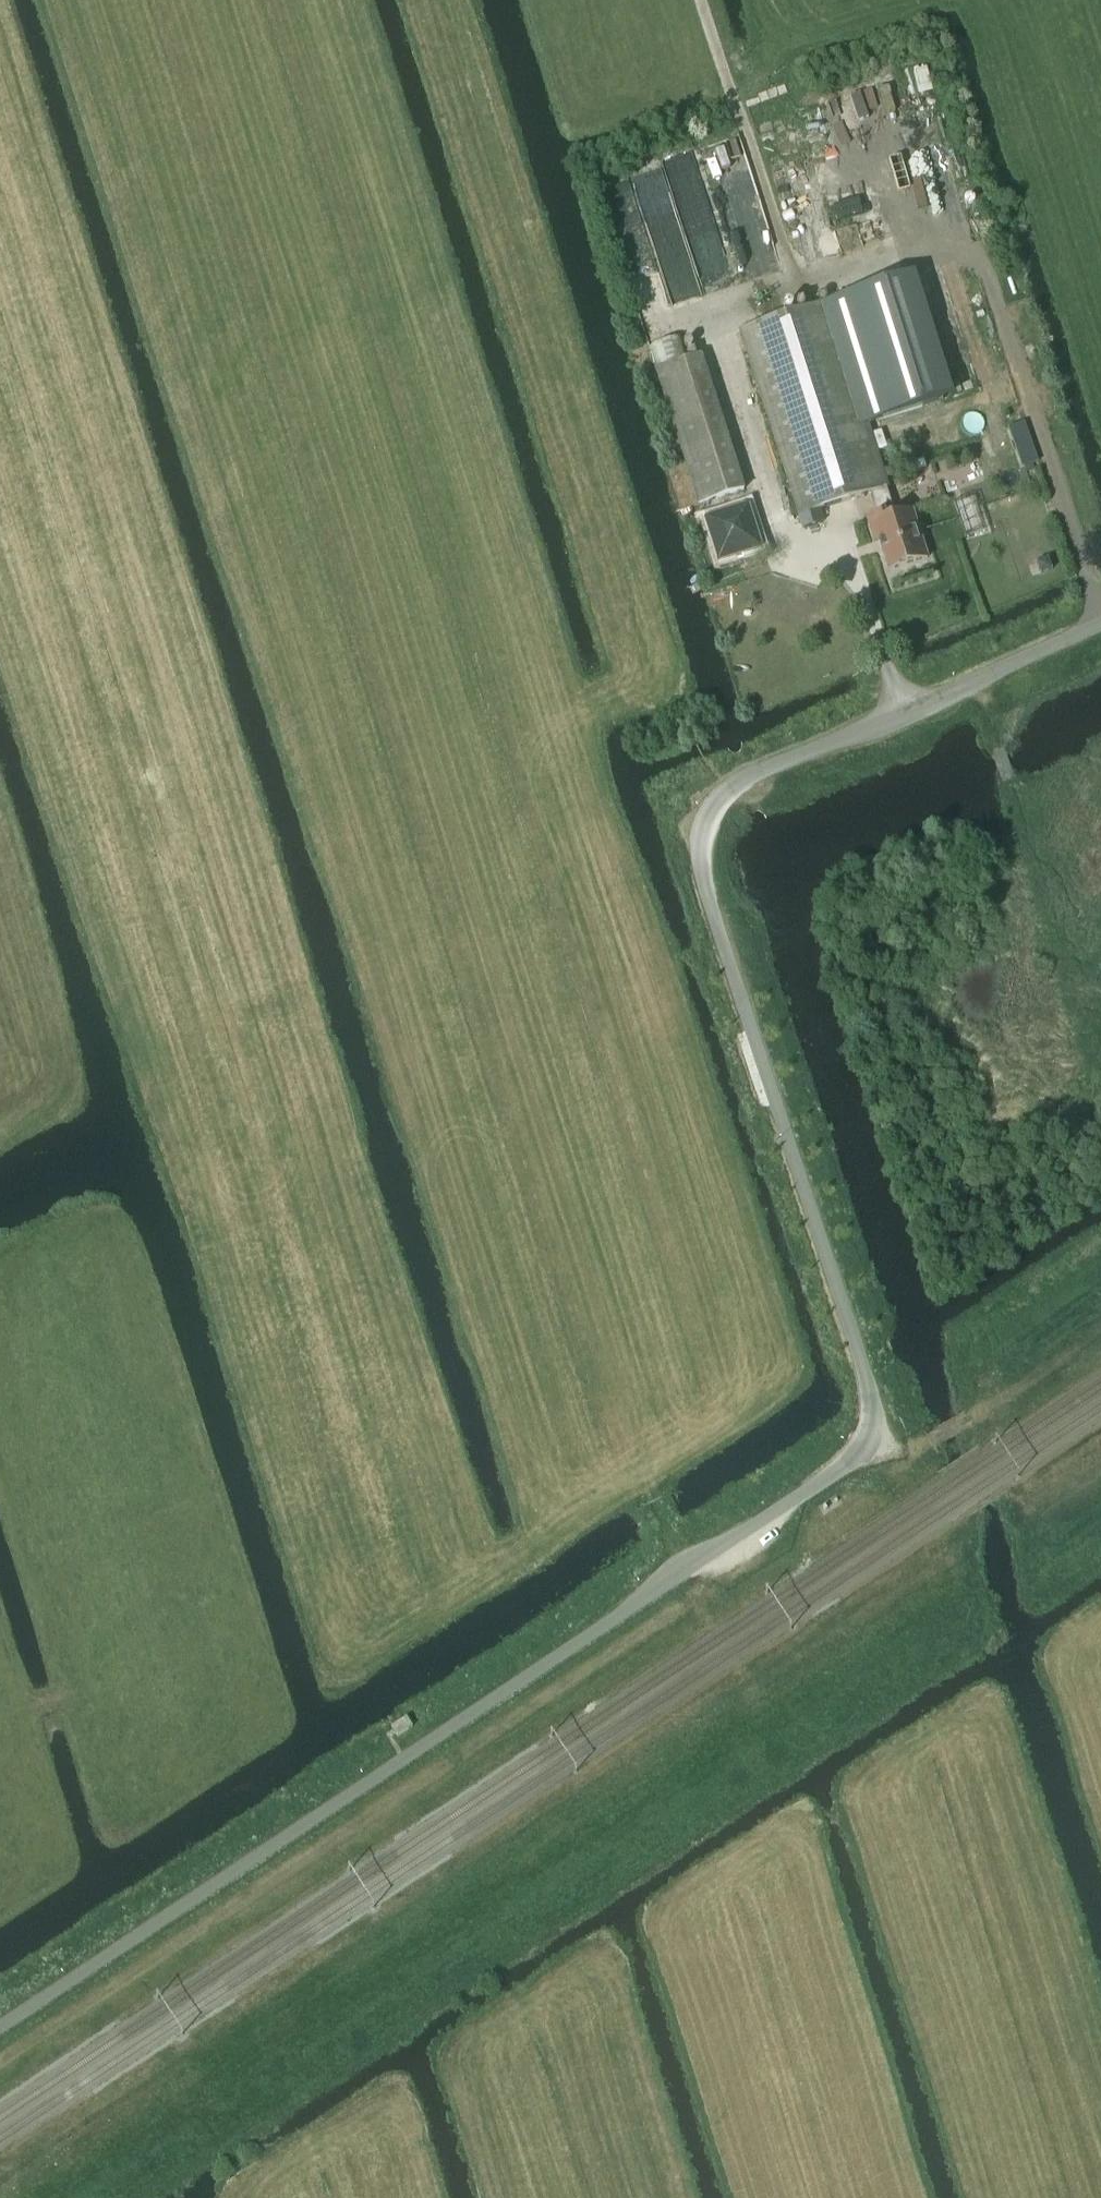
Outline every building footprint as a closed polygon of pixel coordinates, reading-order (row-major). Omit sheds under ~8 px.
[(829,302),(740,330),(798,515),(861,495),(871,492),(878,516),(867,519),(874,542),(881,539),(885,551),(882,552),(888,571),(927,558),(912,512),(895,517),(886,488),(888,487),(829,302)] [(699,504),(743,490),(701,357),(656,371),(699,504)] [(747,512),(705,525),(718,566),(760,553),(747,512)] [(397,1737),(408,1731),(412,1728),(406,1719),(391,1728),(397,1737)]
